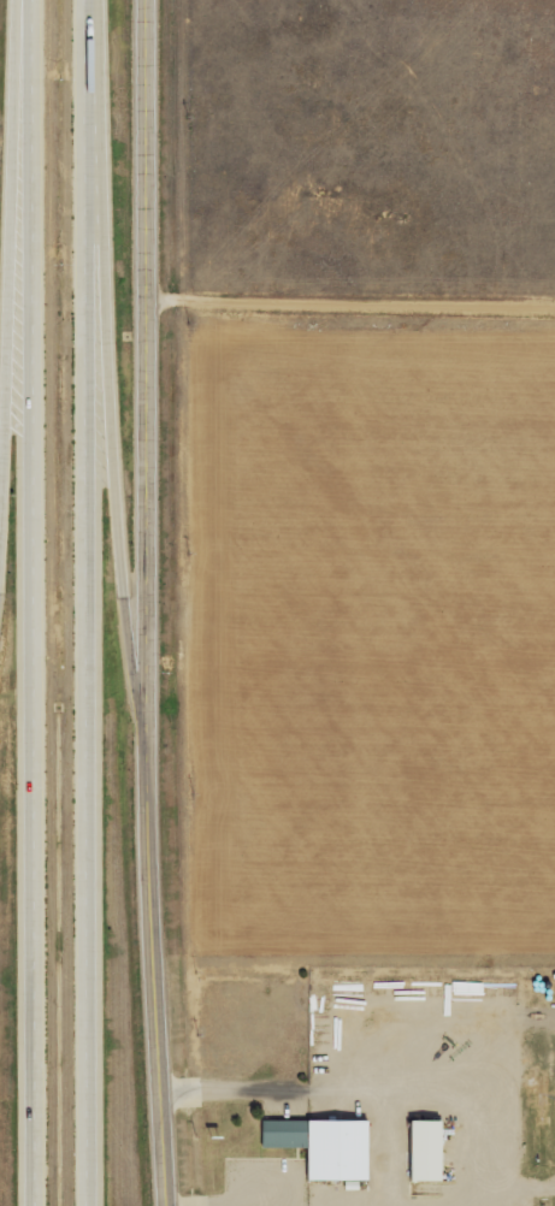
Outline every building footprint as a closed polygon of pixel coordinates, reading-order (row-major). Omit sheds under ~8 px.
[(440,1121),(402,1122),(402,1182),(440,1182),(440,1121)]
